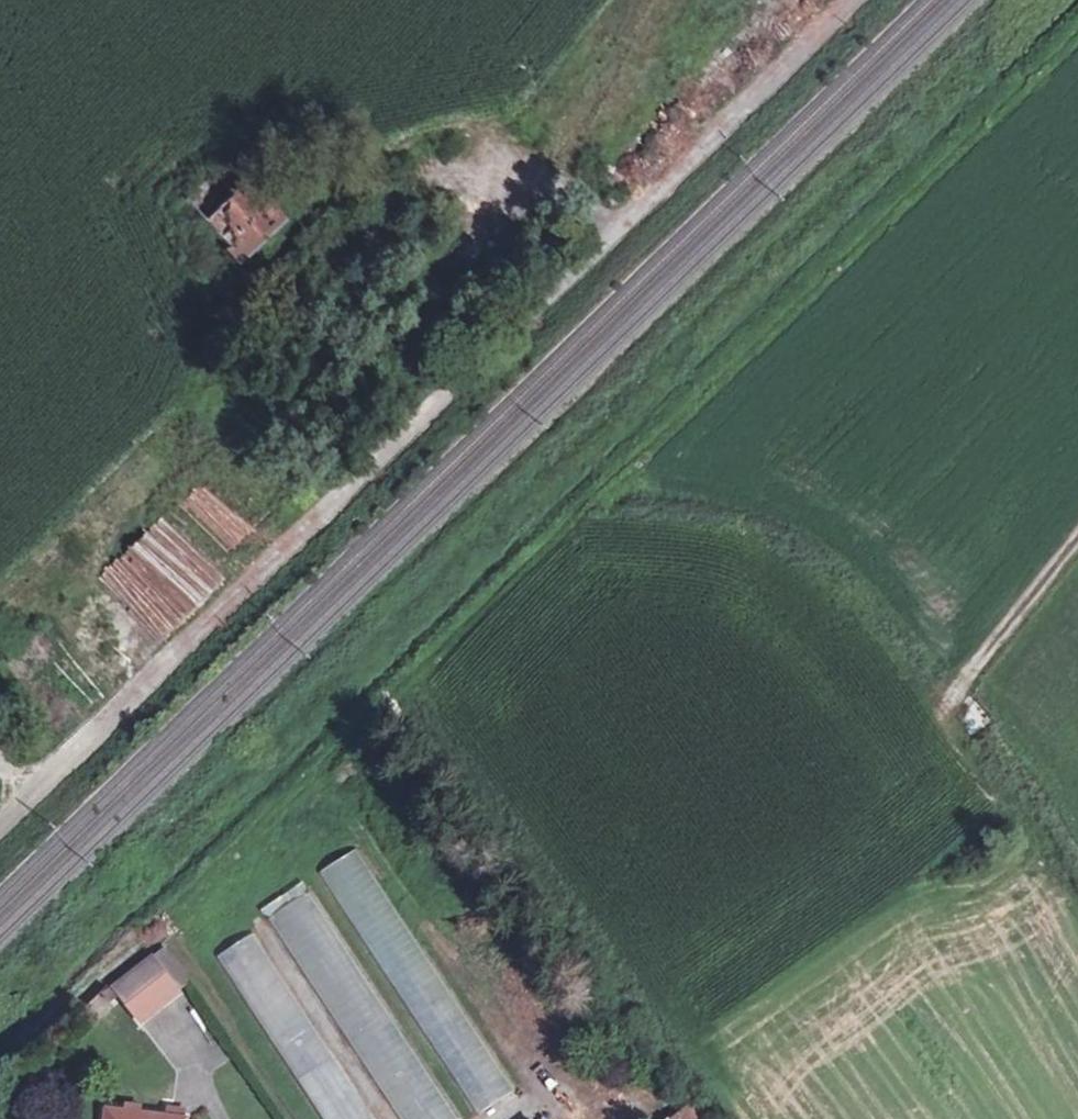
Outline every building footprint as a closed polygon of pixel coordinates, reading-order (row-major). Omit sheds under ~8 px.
[(172,191),(238,261),(278,224),(222,164),(217,168),(206,157),(172,191)] [(321,872),(480,1113),(514,1092),(355,850),(321,872)] [(402,1118),(458,1118),(309,895),(270,919),(402,1118)] [(326,1118),(372,1118),(252,935),(218,957),(326,1118)] [(116,989),(141,1020),(178,991),(154,959),(116,989)] [(693,1104),(667,1118),(702,1118),(693,1104)] [(141,1115),(142,1108),(126,1106),(125,1113),(141,1115)]
